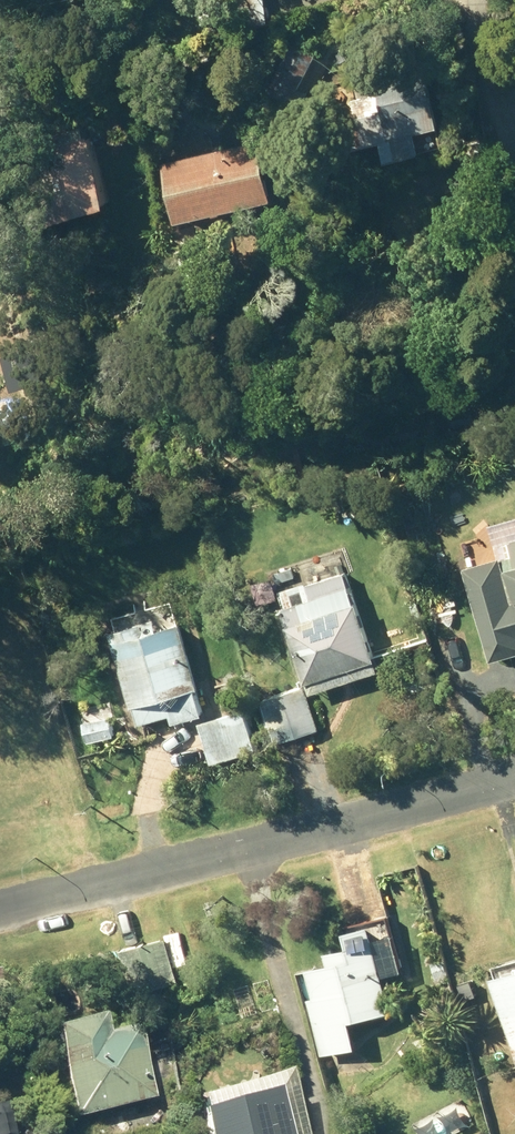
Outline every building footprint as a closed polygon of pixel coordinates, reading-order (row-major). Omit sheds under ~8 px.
[(248,12),(259,21),(267,11),(257,1),(248,12)] [(277,87),(299,98),(320,56),(298,45),(277,87)] [(366,116),(372,143),(444,127),(433,77),(382,88),(387,110),(366,116)] [(37,140),(59,220),(121,203),(102,132),(97,134),(94,124),(37,140)] [(169,158),(185,223),(284,198),(267,134),(169,158)] [(500,661),(514,657),(514,558),(510,559),(510,556),(473,567),(500,661)] [(291,610),(318,694),(386,672),(354,574),(314,587),(319,601),(291,610)] [(178,715),(181,725),(211,716),(204,691),(207,690),(188,625),(167,631),(164,621),(118,634),(139,709),(141,708),(146,724),(178,715)] [(266,699),(281,745),(325,732),(311,685),(266,699)] [(205,723),(216,762),(261,749),(250,710),(205,723)] [(90,722),(93,742),(119,739),(116,720),(90,722)] [(315,1010),(324,1052),(360,1043),(355,1016),(397,1008),(388,971),(407,967),(394,910),(351,919),(355,940),(330,946),(334,957),(310,963),(321,1010),(315,1010)] [(120,947),(133,996),(181,983),(169,935),(120,947)] [(451,954),(457,969),(468,965),(463,950),(451,954)] [(514,1038),(514,962),(497,967),(514,1038)] [(57,1027),(78,1117),(156,1099),(139,1027),(108,1034),(104,1015),(57,1027)] [(31,1046),(33,1057),(52,1055),(51,1043),(31,1046)] [(209,1133),(306,1133),(289,1071),(203,1095),(206,1108),(202,1109),(209,1133)]
